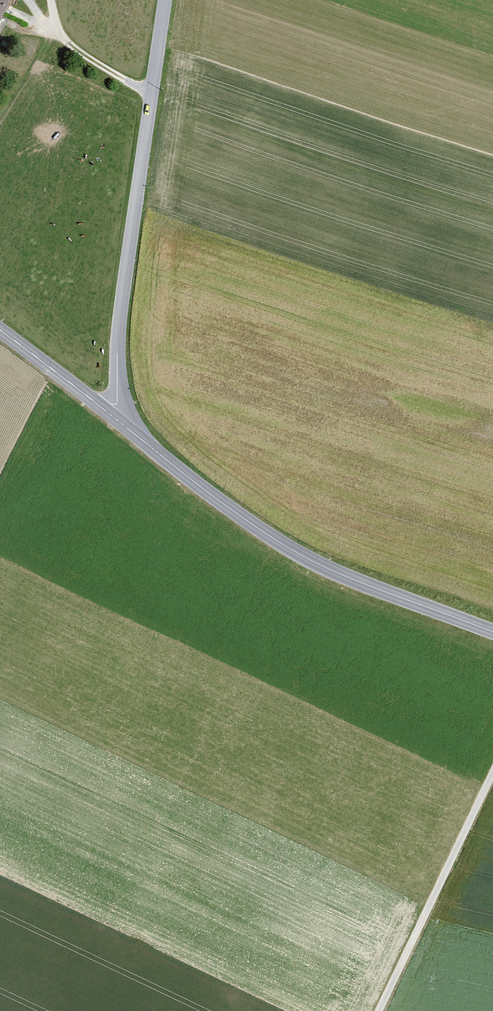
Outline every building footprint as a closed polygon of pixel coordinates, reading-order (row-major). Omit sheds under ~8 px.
[(15,0),(0,0),(0,27),(15,0)]
